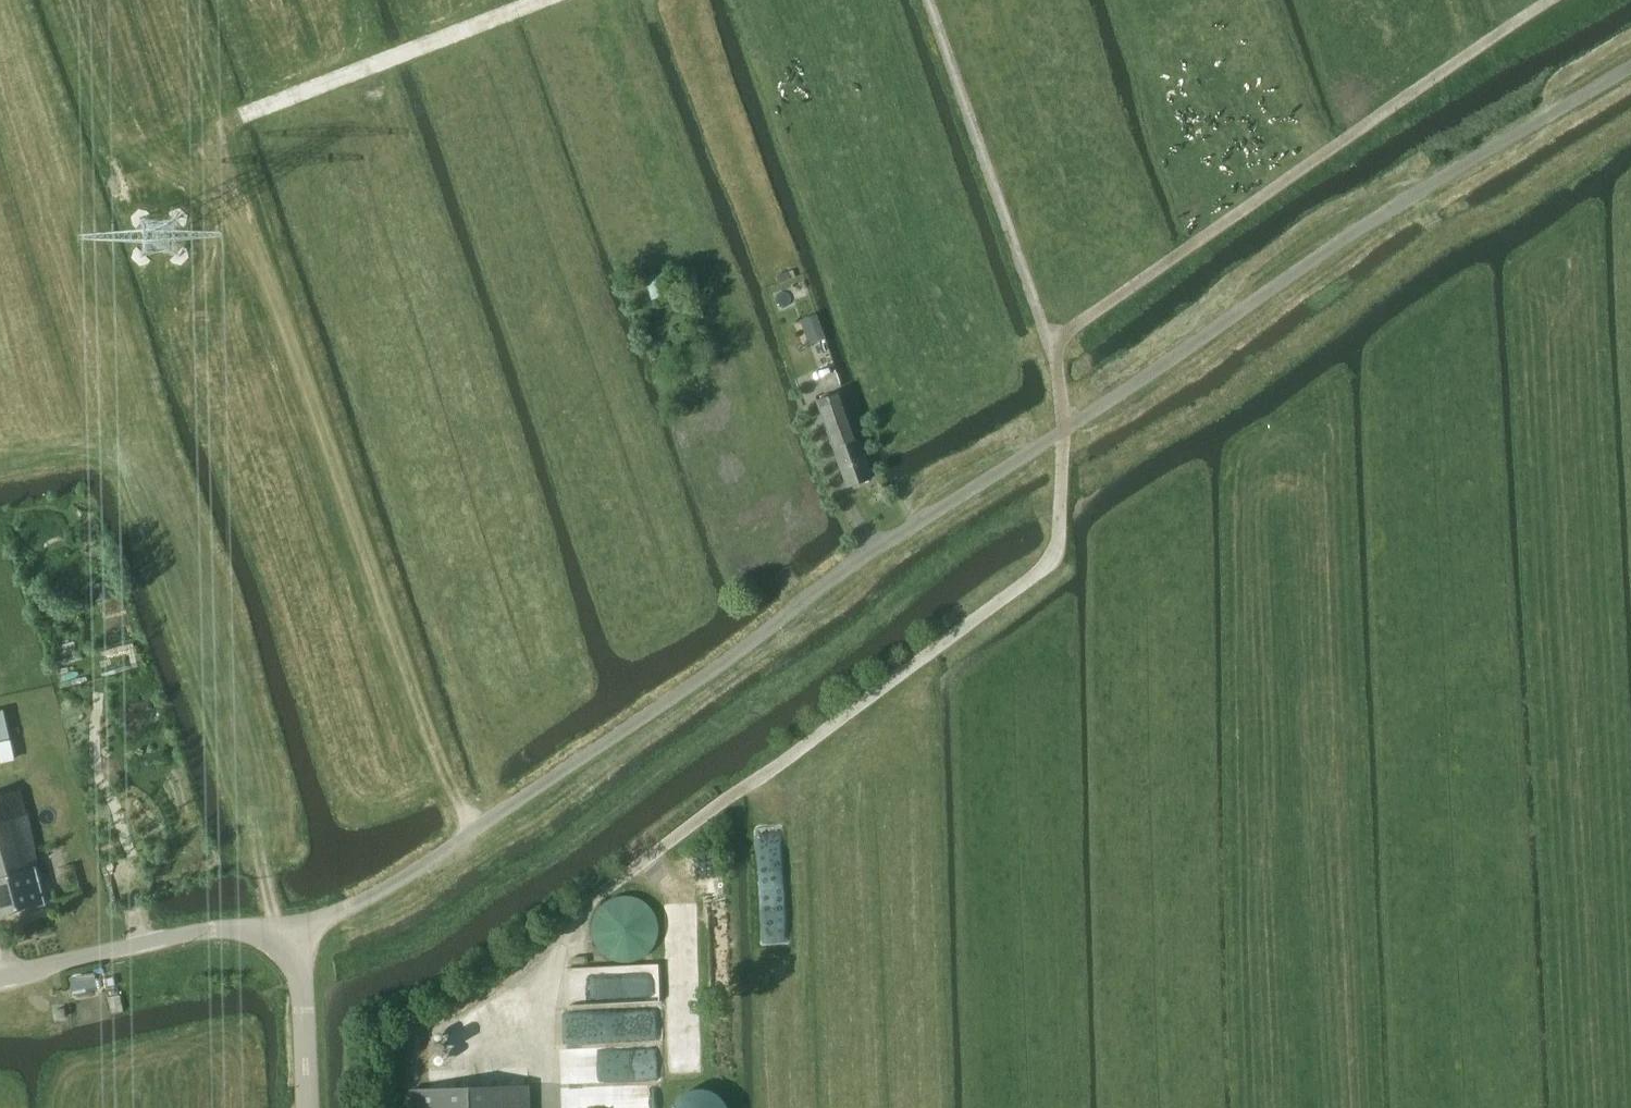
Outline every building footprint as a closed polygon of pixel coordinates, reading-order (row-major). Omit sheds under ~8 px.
[(777,252),(774,254),(778,262),(781,261),(793,256),(789,247),(777,252)] [(673,294),(667,272),(647,278),(653,300),(673,294)] [(845,390),(817,400),(848,486),(872,477),(843,396),(847,395),(845,390)] [(109,597),(104,581),(93,585),(98,600),(109,597)] [(0,711),(0,740),(11,737),(5,710),(0,711)] [(0,796),(0,848),(33,839),(21,791),(0,796)] [(35,869),(40,867),(33,839),(0,848),(0,878),(35,869)] [(44,903),(35,869),(0,878),(0,914),(44,903)] [(634,897),(628,896),(623,896),(618,897),(613,899),(608,901),(603,905),(599,909),(596,914),(594,919),(593,924),(592,929),(593,935),(594,940),(596,945),(599,950),(603,954),(608,958),(613,960),(618,962),(623,963),(628,963),(634,962),(639,960),(644,958),(648,954),(652,950),(655,945),(658,940),(659,935),(659,929),(659,924),(658,919),(655,914),(652,909),(648,905),(644,901),(639,898),(634,897)] [(58,1018),(66,1017),(65,1009),(57,1010),(58,1018)] [(526,1084),(410,1089),(410,1107),(527,1107),(526,1084)]
